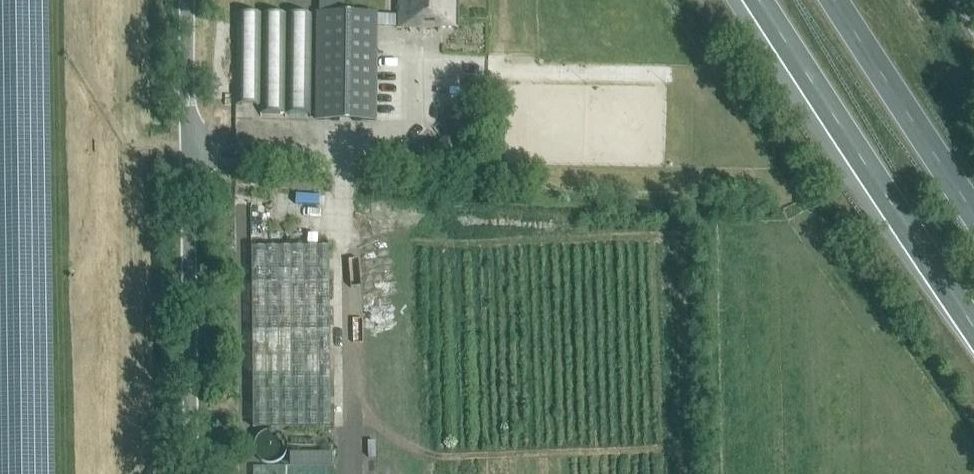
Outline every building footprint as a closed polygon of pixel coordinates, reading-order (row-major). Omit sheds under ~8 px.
[(398,29),(459,29),(459,0),(398,0),(398,29)] [(318,14),(318,122),(377,122),(377,121),(377,55),(377,14),(343,14),(318,14)] [(312,116),(312,15),(236,15),(236,107),(261,107),(261,116),(312,116)] [(390,205),(365,204),(364,228),(388,230),(390,205)] [(330,249),(252,249),(254,429),(331,429),(330,249)] [(288,452),(288,450),(287,446),(287,444),(286,442),(285,440),(283,438),(281,437),(279,436),(277,435),(275,434),(273,434),(271,433),(268,434),(266,434),(264,435),(262,436),(260,438),(258,439),(257,441),(256,443),(255,445),(255,448),(255,450),(255,454),(256,456),(257,458),(258,460),(259,462),(261,463),(263,465),(265,465),(267,466),(270,467),(272,467),(274,466),(276,466),(279,465),(281,464),(282,462),(284,461),(285,459),(286,457),(287,455),(288,452)] [(330,467),(330,453),(320,453),(321,467),(330,467)]
